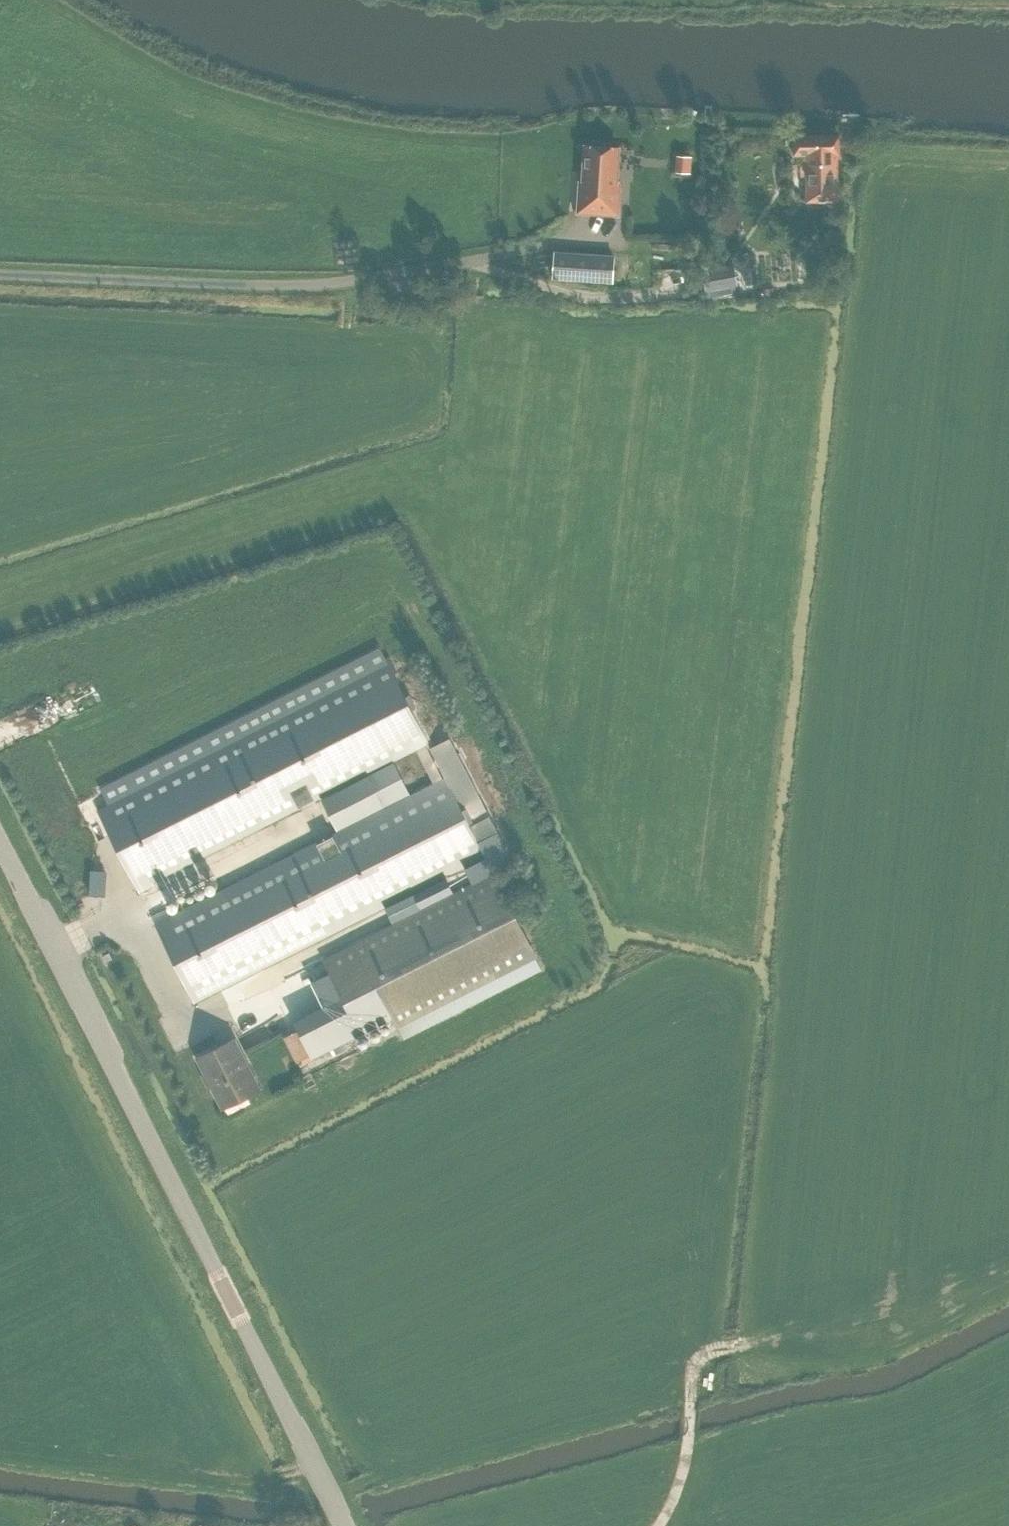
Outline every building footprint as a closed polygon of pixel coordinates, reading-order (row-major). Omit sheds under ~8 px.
[(838,199),(837,152),(839,152),(839,132),(794,133),(794,152),(807,152),(807,199),(838,199)] [(619,145),(584,143),(582,179),(578,179),(575,212),(617,215),(619,183),(617,183),(619,145)] [(677,155),(676,171),(691,172),(692,156),(677,155)] [(554,251),(552,278),(613,282),(615,255),(554,251)] [(737,285),(733,265),(702,271),(706,291),(737,285)] [(389,667),(100,812),(137,886),(426,740),(389,667)] [(394,764),(322,800),(337,830),(409,794),(394,764)] [(157,925),(194,999),(483,853),(446,780),(157,925)] [(494,874),(324,959),(342,997),(295,1021),(313,1057),(392,1017),(397,1026),(535,957),(494,874)] [(104,883),(91,882),(91,896),(103,896),(104,883)] [(256,1085),(258,1089),(259,1089),(234,1039),(198,1057),(206,1073),(203,1074),(209,1086),(212,1085),(223,1107),(224,1107),(222,1103),(256,1085)]
